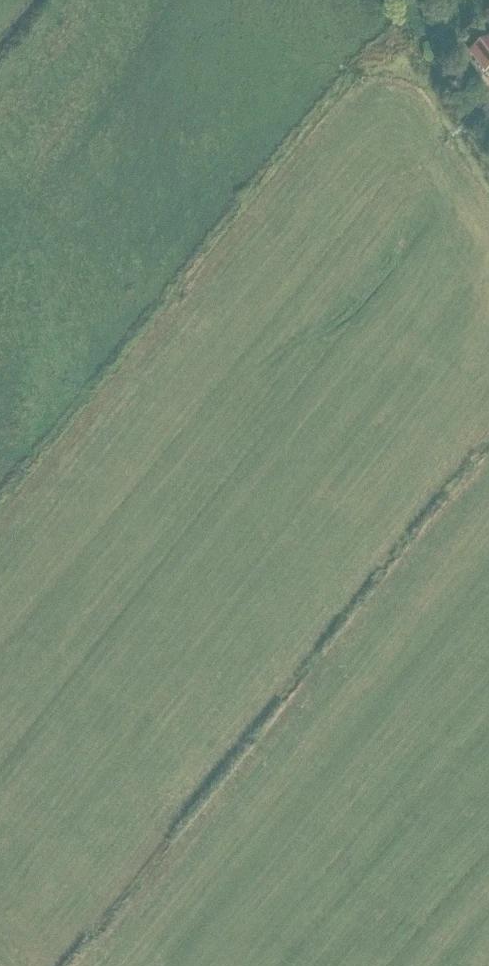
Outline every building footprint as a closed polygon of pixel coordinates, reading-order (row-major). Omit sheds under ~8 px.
[(485,72),(488,69),(488,39),(470,53),(485,72)]
